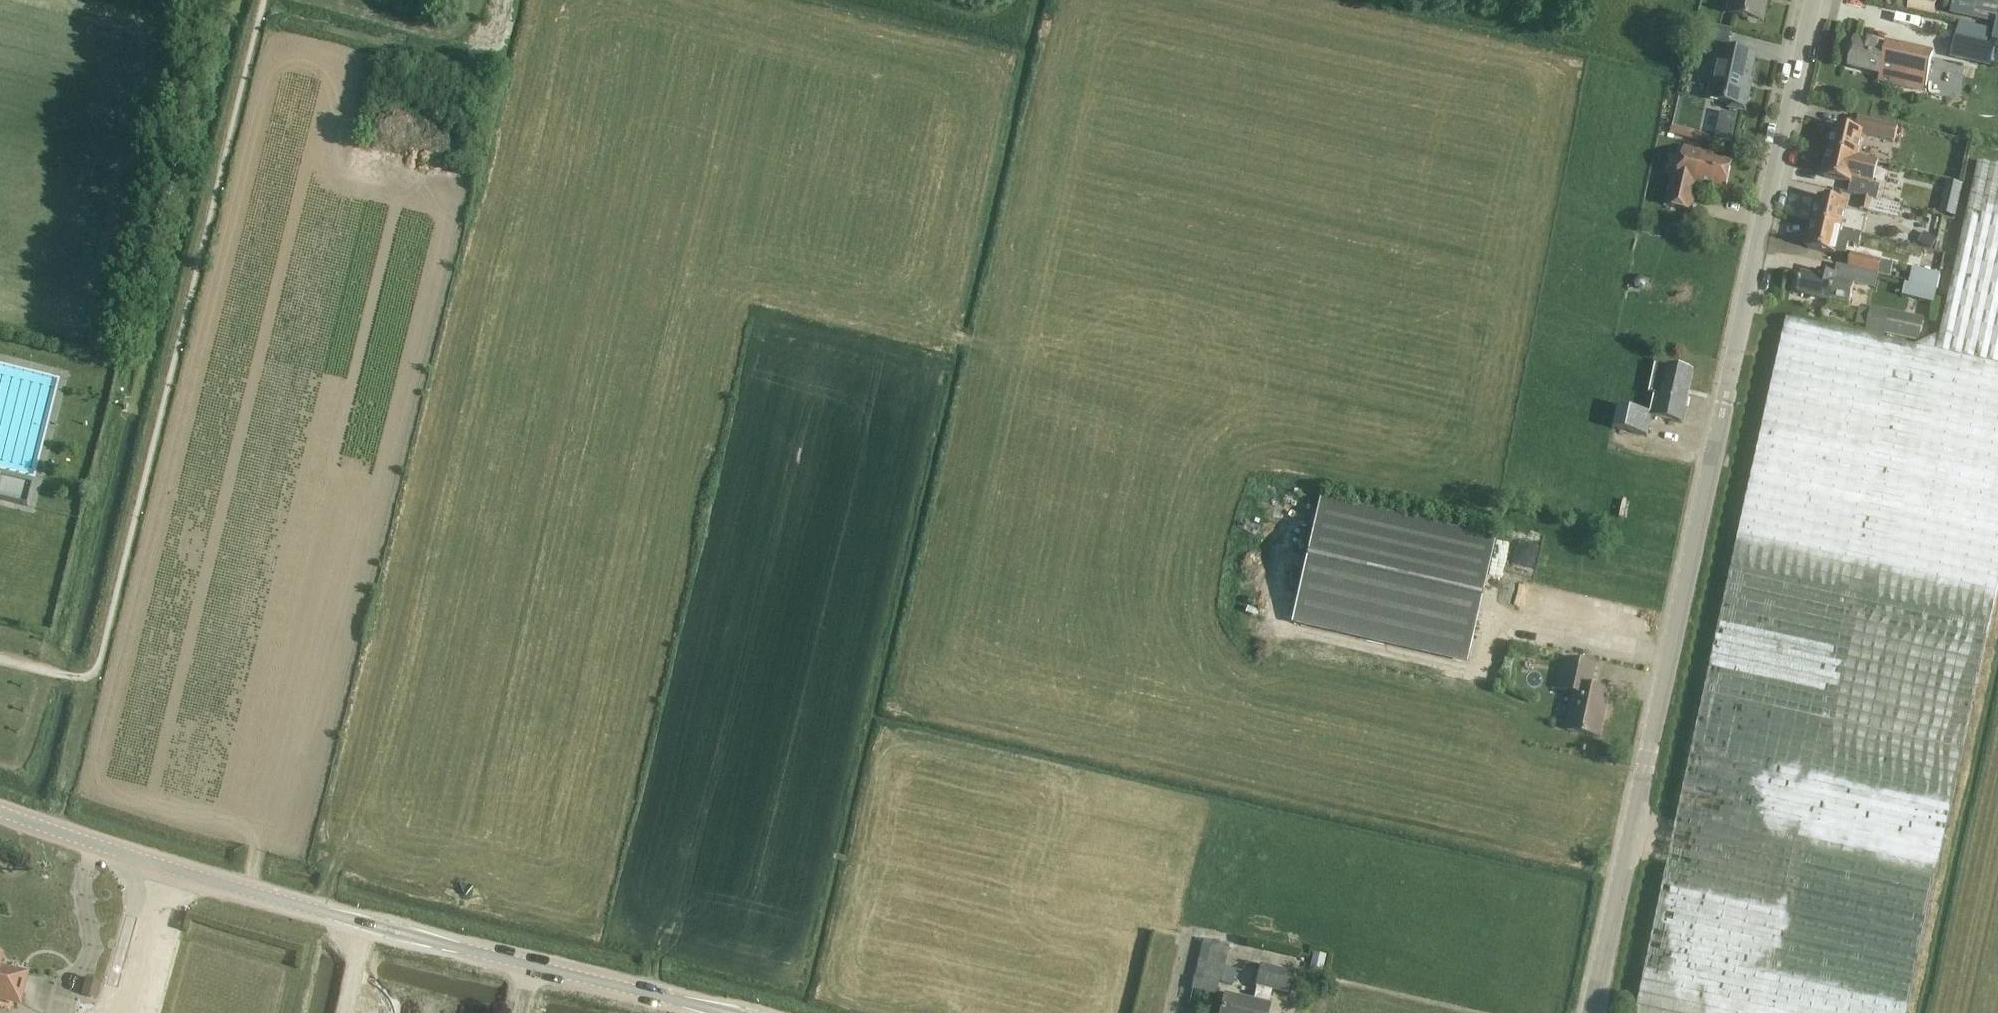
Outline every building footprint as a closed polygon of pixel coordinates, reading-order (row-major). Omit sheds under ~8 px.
[(1763,21),(1763,20),(1760,19),(1764,0),(1733,0),(1730,14),(1763,21)] [(1938,2),(1923,0),(1912,0),(1910,12),(1935,16),(1938,2)] [(1982,14),(1997,18),(1997,13),(1997,0),(1954,0),(1952,8),(1982,14)] [(1699,39),(1696,53),(1708,56),(1711,42),(1729,46),(1733,30),(1701,23),(1697,39),(1699,39)] [(1952,56),(1971,61),(1991,65),(1995,45),(1956,37),(1952,56)] [(1886,47),(1855,40),(1849,66),(1880,73),(1878,80),(1925,91),(1934,54),(1887,44),(1886,47)] [(1712,99),(1725,102),(1744,106),(1744,105),(1741,104),(1746,81),(1750,81),(1755,56),(1722,49),(1712,99)] [(1679,114),(1696,118),(1699,102),(1683,98),(1679,114)] [(1721,112),(1716,137),(1715,140),(1716,140),(1732,144),(1738,115),(1721,112)] [(1830,151),(1857,157),(1863,134),(1895,141),(1898,127),(1859,118),(1857,130),(1836,125),(1830,151)] [(1673,127),(1671,135),(1706,144),(1708,135),(1673,127)] [(1668,205),(1673,206),(1692,211),(1698,183),(1726,190),(1732,163),(1703,157),(1704,151),(1687,147),(1681,177),(1674,175),(1668,205)] [(1851,183),(1852,180),(1875,186),(1880,163),(1857,157),(1830,151),(1824,177),(1851,183)] [(1668,863),(1636,1012),(1908,1012),(1997,593),(1997,166),(1981,162),(1942,333),(1920,342),(1906,343),(1807,322),(1787,317),(1732,568),(1668,863)] [(1862,196),(1864,196),(1879,200),(1881,189),(1864,186),(1862,196)] [(1961,196),(1952,194),(1948,212),(1957,214),(1961,196)] [(1820,196),(1814,221),(1844,228),(1844,229),(1862,234),(1863,234),(1866,217),(1847,213),(1850,203),(1820,196)] [(1864,196),(1861,210),(1899,218),(1901,206),(1879,200),(1864,196)] [(1814,221),(1808,248),(1836,254),(1836,251),(1846,254),(1849,243),(1859,245),(1862,234),(1844,229),(1844,228),(1814,221)] [(1924,232),(1918,242),(1932,250),(1938,240),(1924,232)] [(1879,276),(1882,261),(1850,254),(1847,269),(1879,276)] [(1911,283),(1938,289),(1941,276),(1914,269),(1911,283)] [(1798,292),(1832,300),(1850,304),(1855,282),(1837,278),(1838,275),(1818,271),(1817,276),(1802,273),(1798,292)] [(1634,282),(1634,283),(1634,285),(1634,286),(1635,288),(1636,289),(1637,290),(1639,290),(1640,290),(1642,290),(1643,290),(1645,289),(1646,289),(1647,287),(1648,286),(1648,285),(1648,283),(1648,282),(1647,280),(1647,279),(1646,278),(1644,277),(1643,276),(1642,276),(1640,276),(1639,277),(1637,277),(1636,278),(1635,279),(1634,281),(1634,282)] [(1938,289),(1911,283),(1907,298),(1935,305),(1938,289)] [(1924,318),(1890,311),(1871,307),(1866,331),(1885,335),(1919,341),(1921,333),(1928,334),(1929,328),(1922,326),(1924,318)] [(1614,429),(1628,432),(1647,436),(1652,417),(1682,423),(1693,372),(1656,364),(1650,393),(1655,394),(1651,414),(1618,408),(1614,429)] [(27,506),(32,485),(0,477),(0,499),(27,506)] [(1290,625),(1466,665),(1495,539),(1320,498),(1290,625)] [(1568,730),(1580,733),(1600,738),(1600,736),(1598,736),(1603,709),(1606,710),(1610,692),(1591,688),(1596,666),(1568,660),(1560,693),(1575,696),(1568,730)] [(1203,939),(1192,990),(1215,996),(1228,945),(1203,939)] [(1313,953),(1309,969),(1322,972),(1326,956),(1313,953)] [(1222,1008),(1221,1012),(1268,1012),(1269,1005),(1269,1004),(1272,991),(1287,994),(1292,975),(1262,968),(1255,1001),(1225,994),(1222,1008)] [(19,1004),(26,975),(0,969),(0,1000),(19,1004)] [(85,978),(81,996),(98,1000),(102,982),(85,978)]
